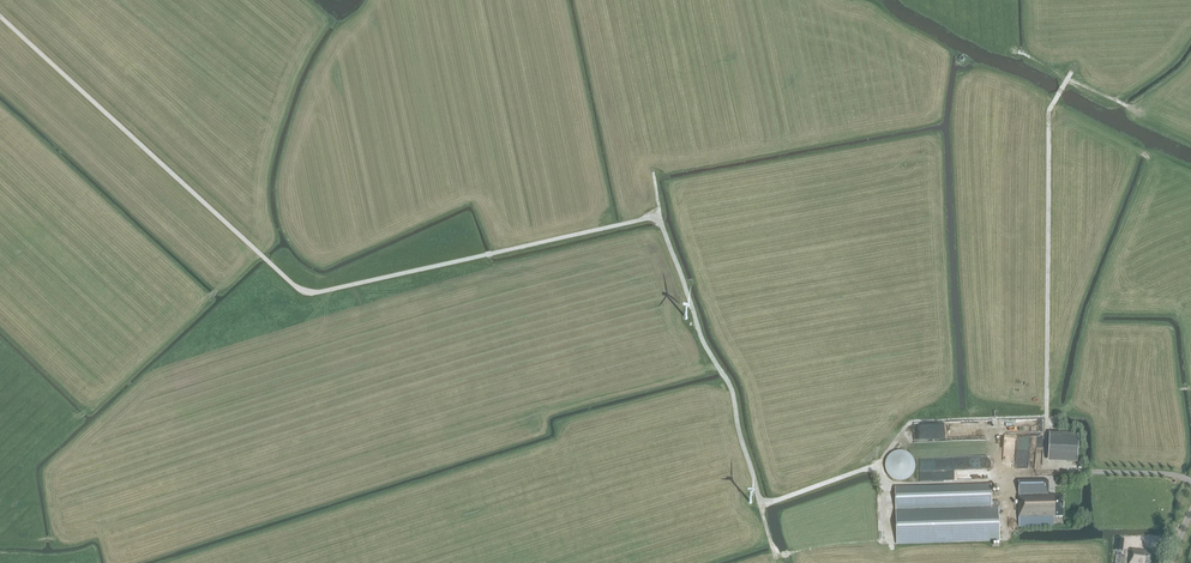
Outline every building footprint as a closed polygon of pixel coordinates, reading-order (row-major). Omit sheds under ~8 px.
[(1077,463),(1078,434),(1049,432),(1048,462),(1077,463)] [(1004,435),(1004,447),(1016,447),(1016,438),(1022,438),(1022,435),(1004,435)] [(905,451),(904,451),(903,451),(902,451),(901,450),(900,450),(898,451),(897,451),(896,451),(895,451),(894,451),(893,452),(892,453),(891,454),(890,454),(889,455),(888,456),(887,457),(887,458),(886,459),(886,460),(885,461),(885,462),(885,463),(885,464),(885,465),(885,466),(885,467),(885,468),(885,469),(886,470),(886,471),(886,472),(887,473),(887,474),(888,475),(889,476),(889,477),(891,478),(892,478),(892,479),(894,480),(895,480),(896,480),(897,481),(898,481),(899,481),(901,481),(902,481),(903,480),(904,480),(905,480),(906,480),(907,479),(908,479),(909,478),(910,477),(911,476),(912,475),(913,474),(913,473),(914,472),(914,471),(914,470),(915,469),(915,468),(915,467),(915,466),(915,465),(915,464),(915,463),(915,462),(914,461),(914,460),(914,459),(913,459),(913,458),(912,457),(912,456),(911,455),(910,454),(909,453),(908,453),(907,452),(906,452),(905,451)] [(1063,503),(1063,496),(1055,496),(1055,495),(1048,495),(1048,480),(1018,481),(1018,495),(1018,502),(1018,518),(1055,518),(1055,516),(1063,516),(1063,509),(1063,503)] [(999,523),(999,516),(998,507),(1000,507),(1000,502),(991,502),(991,485),(895,487),(896,526),(897,545),(952,543),(952,542),(1000,540),(999,523)] [(1122,543),(1115,542),(1114,550),(1121,551),(1122,543)] [(1152,552),(1131,549),(1130,554),(1129,562),(1151,562),(1152,552)]
